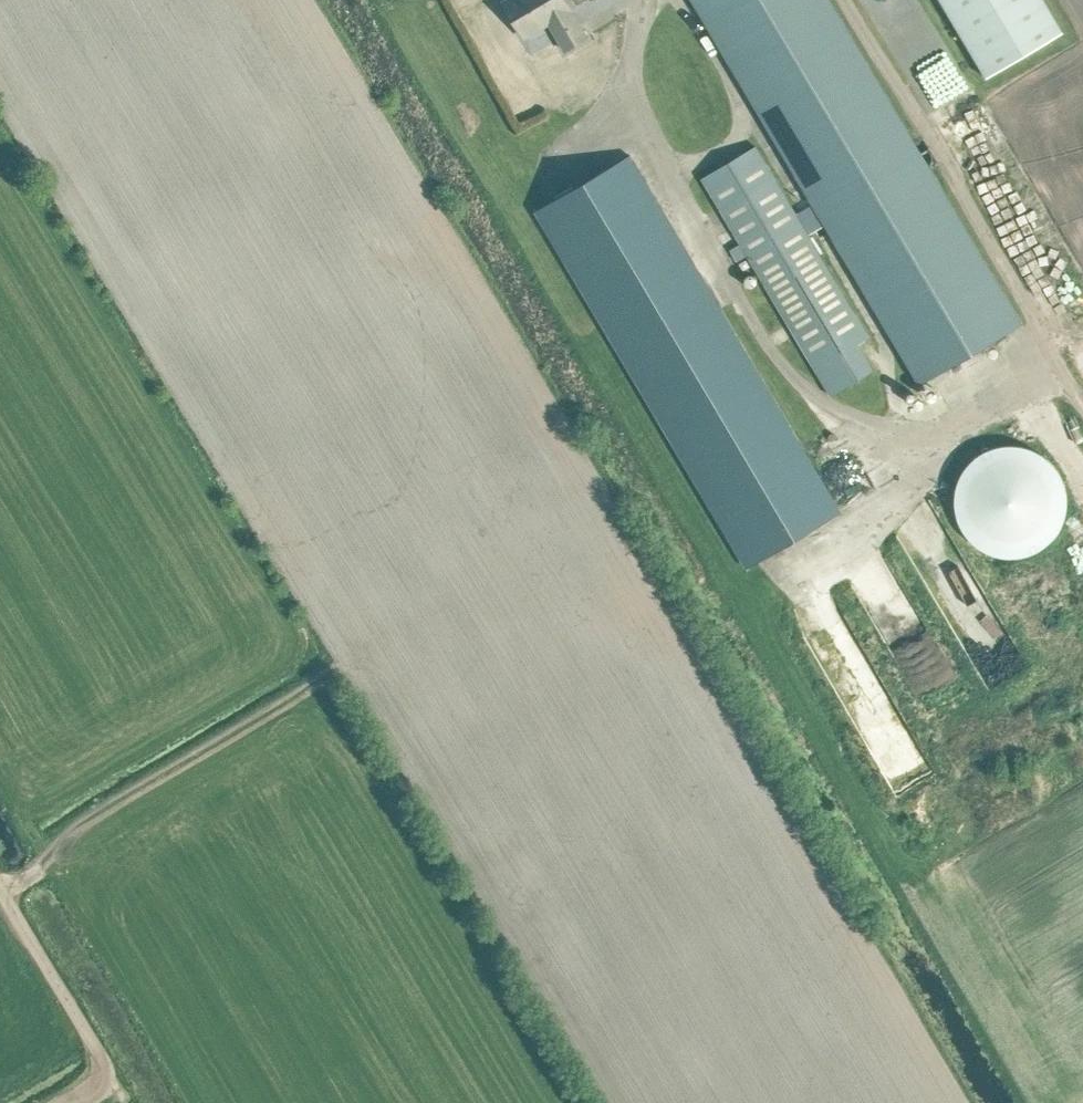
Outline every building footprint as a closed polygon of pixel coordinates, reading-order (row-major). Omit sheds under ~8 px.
[(565,0),(506,0),(504,1),(525,37),(549,23),(565,50),(587,37),(565,0)] [(828,0),(695,0),(816,203),(797,214),(757,146),(703,178),(816,368),(870,336),(809,234),(828,223),(922,381),(1020,322),(828,0)] [(1064,31),(1046,0),(940,0),(986,78),(1064,31)] [(631,157),(539,211),(749,565),(840,511),(631,157)] [(1020,556),(1039,549),(1053,538),(1062,524),(1067,508),(1066,488),(1058,470),(1044,455),(1028,446),(1011,444),(995,446),(978,454),(964,469),(956,487),(955,507),(959,523),(968,537),(981,549),(1000,556),(1020,556)]
